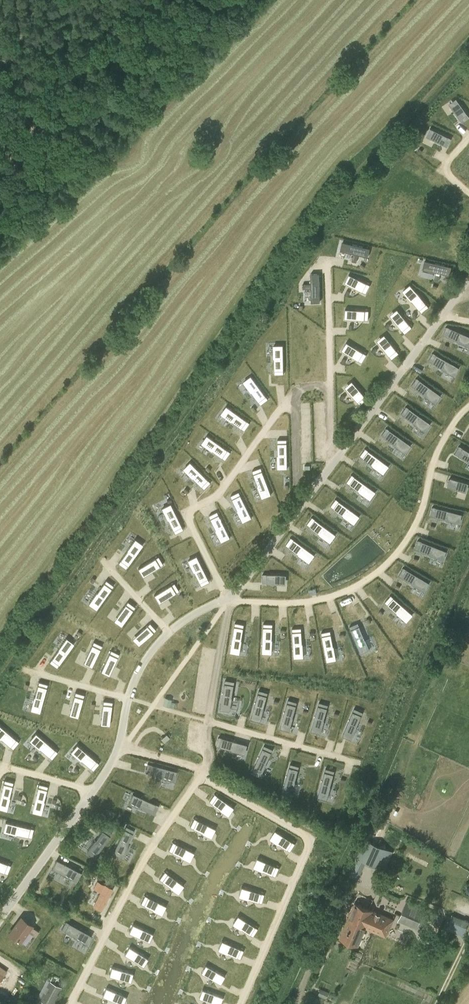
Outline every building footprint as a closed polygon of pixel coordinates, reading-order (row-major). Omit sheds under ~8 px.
[(459,102),(451,107),(460,119),(468,114),(459,102)] [(434,130),(430,138),(444,145),(447,146),(451,138),(448,136),(434,130)] [(348,240),(346,250),(377,257),(379,247),(348,240)] [(425,261),(423,269),(436,272),(434,280),(439,281),(440,273),(449,275),(451,267),(425,261)] [(353,276),(349,284),(362,291),(367,283),(353,276)] [(321,280),(311,281),(312,306),(322,305),(321,280)] [(417,291),(410,297),(420,308),(427,302),(417,291)] [(350,309),(349,318),(364,319),(365,310),(350,309)] [(400,312),(393,318),(402,330),(409,324),(400,312)] [(412,327),(409,324),(402,330),(405,333),(412,327)] [(443,335),(446,336),(458,341),(468,346),(468,335),(450,327),(446,326),(443,335)] [(387,338),(380,344),(389,355),(396,350),(387,338)] [(350,344),(345,352),(358,360),(363,352),(350,344)] [(273,345),(273,358),(274,358),(274,370),(274,374),(283,374),(283,370),(283,345),(273,345)] [(396,350),(389,355),(391,359),(399,353),(396,350)] [(363,352),(358,360),(362,362),(366,354),(363,352)] [(433,352),(428,361),(431,362),(443,368),(442,369),(454,375),(458,366),(436,354),(433,352)] [(251,376),(243,381),(251,392),(252,392),(259,401),(261,404),(268,399),(266,396),(251,376)] [(417,377),(411,385),(414,387),(424,394),(424,395),(435,402),(440,394),(420,379),(417,377)] [(355,384),(348,390),(358,401),(365,395),(355,384)] [(367,399),(365,396),(358,402),(360,405),(367,399)] [(226,405),(221,413),(231,421),(232,421),(242,428),(245,430),(250,422),(247,420),(226,405)] [(406,406),(401,413),(404,415),(414,423),(424,431),(430,423),(409,408),(406,406)] [(387,427),(381,435),(384,437),(395,444),(394,445),(405,452),(410,444),(390,429),(387,427)] [(207,435),(201,443),(212,451),(213,450),(222,457),(225,459),(231,452),(228,449),(207,435)] [(278,454),(277,454),(278,467),(287,467),(287,442),(287,439),(277,439),(278,442),(278,454)] [(455,454),(458,455),(468,462),(468,451),(463,448),(459,446),(455,454)] [(365,448),(360,455),(363,457),(372,464),(372,465),(382,473),(388,465),(368,450),(365,448)] [(190,461),(183,468),(193,478),(193,477),(202,486),(204,488),(211,482),(208,479),(190,461)] [(261,467),(252,470),(254,473),(258,485),(257,485),(262,497),(271,494),(262,470),(261,467)] [(352,474),(346,481),(349,483),(359,490),(359,491),(369,498),(375,490),(354,476),(352,474)] [(450,477),(448,486),(462,490),(464,482),(450,477)] [(239,491),(231,495),(232,498),(238,509),(237,509),(243,521),(252,517),(240,494),(239,491)] [(336,498),(330,506),(333,508),(343,515),(353,523),(359,515),(339,500),(336,498)] [(170,503),(161,508),(167,520),(168,519),(173,530),(175,533),(183,529),(181,526),(170,503)] [(433,506),(431,515),(434,516),(446,519),(446,520),(458,523),(461,513),(436,507),(433,506)] [(217,511),(209,515),(211,518),(216,529),(221,541),(230,536),(219,514),(217,511)] [(312,517),(306,524),(309,526),(319,533),(319,534),(329,541),(335,534),(315,519),(312,517)] [(291,537),(285,545),(288,547),(298,554),(308,562),(314,554),(293,539),(291,537)] [(419,539),(415,548),(418,549),(430,554),(429,554),(442,559),(445,550),(422,541),(419,539)] [(121,560),(118,563),(126,569),(128,566),(143,545),(135,540),(127,550),(128,551),(121,560)] [(155,558),(142,566),(147,574),(160,566),(163,564),(158,556),(155,558)] [(196,556),(187,560),(193,572),(194,572),(199,582),(201,585),(209,581),(207,578),(196,556)] [(404,567),(399,575),(402,577),(412,583),(412,584),(423,590),(428,582),(407,569),(404,567)] [(263,574),(262,583),(266,583),(281,584),(282,574),(266,574),(263,574)] [(97,592),(89,603),(97,608),(112,588),(114,585),(106,580),(104,583),(97,592)] [(171,584),(158,592),(163,600),(176,592),(179,590),(174,582),(171,584)] [(391,595),(385,602),(387,604),(396,612),(396,613),(406,621),(412,614),(393,597),(391,595)] [(126,604),(117,616),(124,622),(133,610),(135,607),(128,601),(126,604)] [(147,625),(136,635),(142,642),(153,632),(156,630),(150,623),(147,625)] [(235,626),(230,651),(240,652),(242,639),(241,639),(243,627),(244,624),(235,623),(235,626)] [(264,626),(262,651),(272,652),(273,639),(272,639),(273,627),(273,623),(264,623),(264,626)] [(358,623),(350,627),(351,630),(361,653),(370,649),(365,639),(359,626),(358,623)] [(301,627),(292,628),(292,631),(294,656),(304,656),(303,643),(302,643),(301,631),(301,627)] [(331,630),(322,632),(322,635),(327,660),(337,658),(334,645),(333,645),(331,634),(331,630)] [(51,660),(49,662),(57,668),(59,665),(73,645),(65,639),(58,650),(51,660)] [(92,645),(85,659),(94,663),(100,649),(102,646),(94,642),(92,645)] [(109,653),(103,667),(111,671),(118,657),(119,654),(111,650),(109,653)] [(225,683),(220,708),(230,709),(232,697),(234,685),(235,681),(225,680),(225,683)] [(34,697),(30,709),(40,712),(47,688),(48,685),(39,682),(38,685),(34,697)] [(258,693),(251,717),(261,720),(264,708),(267,696),(268,692),(259,690),(258,693)] [(74,696),(70,710),(79,713),(83,698),(84,694),(75,692),(74,696)] [(287,703),(280,727),(290,729),(293,717),(296,705),(297,702),(288,699),(287,703)] [(103,705),(101,720),(110,721),(112,706),(112,702),(103,701),(103,705)] [(318,706),(311,730),(321,732),(324,720),(327,708),(328,705),(319,702),(318,706)] [(353,711),(343,734),(352,738),(357,727),(357,726),(361,715),(363,712),(354,708),(353,711)] [(0,740),(1,739),(12,749),(18,742),(0,727),(0,739),(0,740)] [(35,734),(29,741),(39,750),(40,749),(51,759),(57,753),(35,734)] [(219,736),(216,745),(220,746),(231,750),(243,754),(246,744),(222,737),(219,736)] [(263,748),(252,771),(261,775),(267,764),(266,763),(271,752),(273,749),(264,745),(263,748)] [(78,746),(72,754),(82,762),(94,772),(100,765),(78,746)] [(148,764),(146,773),(159,776),(171,780),(174,770),(148,764)] [(289,767),(283,791),(292,794),(296,781),(295,781),(298,769),(299,766),(290,764),(289,767)] [(325,771),(318,795),(328,798),(331,786),(330,786),(334,774),(335,771),(326,768),(325,771)] [(0,793),(0,809),(5,811),(9,798),(8,798),(12,782),(3,780),(0,793)] [(159,796),(169,800),(172,794),(177,796),(180,788),(165,781),(159,796)] [(38,784),(31,812),(40,815),(43,802),(43,801),(47,786),(38,784)] [(133,794),(129,803),(155,815),(159,806),(133,794)] [(229,815),(234,807),(215,794),(210,801),(221,809),(220,809),(229,815)] [(211,837),(215,828),(194,818),(190,826),(202,832),(202,833),(211,837)] [(9,823),(6,832),(19,835),(35,838),(37,830),(9,823)] [(127,826),(115,850),(124,854),(129,843),(135,831),(127,826)] [(96,839),(88,849),(96,855),(112,834),(104,828),(96,839)] [(295,843),(275,830),(269,838),(278,844),(279,843),(290,851),(295,843)] [(393,851),(390,850),(364,839),(349,876),(357,879),(358,880),(366,861),(383,868),(385,869),(393,851)] [(190,861),(194,852),(173,841),(169,849),(181,855),(181,856),(190,861)] [(279,867),(257,857),(253,867),(263,871),(263,870),(276,876),(279,867)] [(57,860),(52,868),(80,883),(85,875),(57,860)] [(12,875),(16,867),(0,861),(0,870),(12,875)] [(178,893),(184,885),(165,872),(159,879),(170,886),(169,887),(178,893)] [(105,885),(101,892),(94,906),(101,910),(112,889),(105,885)] [(264,893),(241,886),(238,895),(248,899),(248,898),(261,902),(264,893)] [(162,914),(166,905),(145,895),(141,903),(153,909),(152,909),(162,914)] [(406,901),(398,921),(423,931),(432,911),(406,901)] [(366,928),(386,936),(394,919),(354,903),(340,938),(359,945),(366,928)] [(257,928),(237,915),(232,923),(241,929),(241,928),(252,936),(257,928)] [(446,928),(464,936),(468,923),(468,922),(452,915),(446,928)] [(21,917),(9,933),(20,941),(32,925),(21,917)] [(66,921),(61,929),(73,936),(72,936),(83,943),(88,934),(66,921)] [(152,933),(132,923),(128,932),(149,941),(152,933)] [(243,950),(221,940),(217,949),(227,953),(227,952),(240,958),(243,950)] [(148,958),(129,946),(124,954),(143,966),(148,958)] [(225,976),(204,964),(200,972),(221,984),(225,976)] [(133,973),(111,966),(108,975),(130,981),(133,973)] [(52,976),(49,981),(39,999),(48,1003),(52,1003),(60,986),(57,984),(59,980),(52,976)] [(127,997),(105,987),(102,995),(123,1003),(124,1003),(127,997)] [(199,997),(217,1003),(220,1003),(223,997),(202,989),(199,997)] [(0,992),(0,1003),(5,1003),(9,998),(0,992)]
